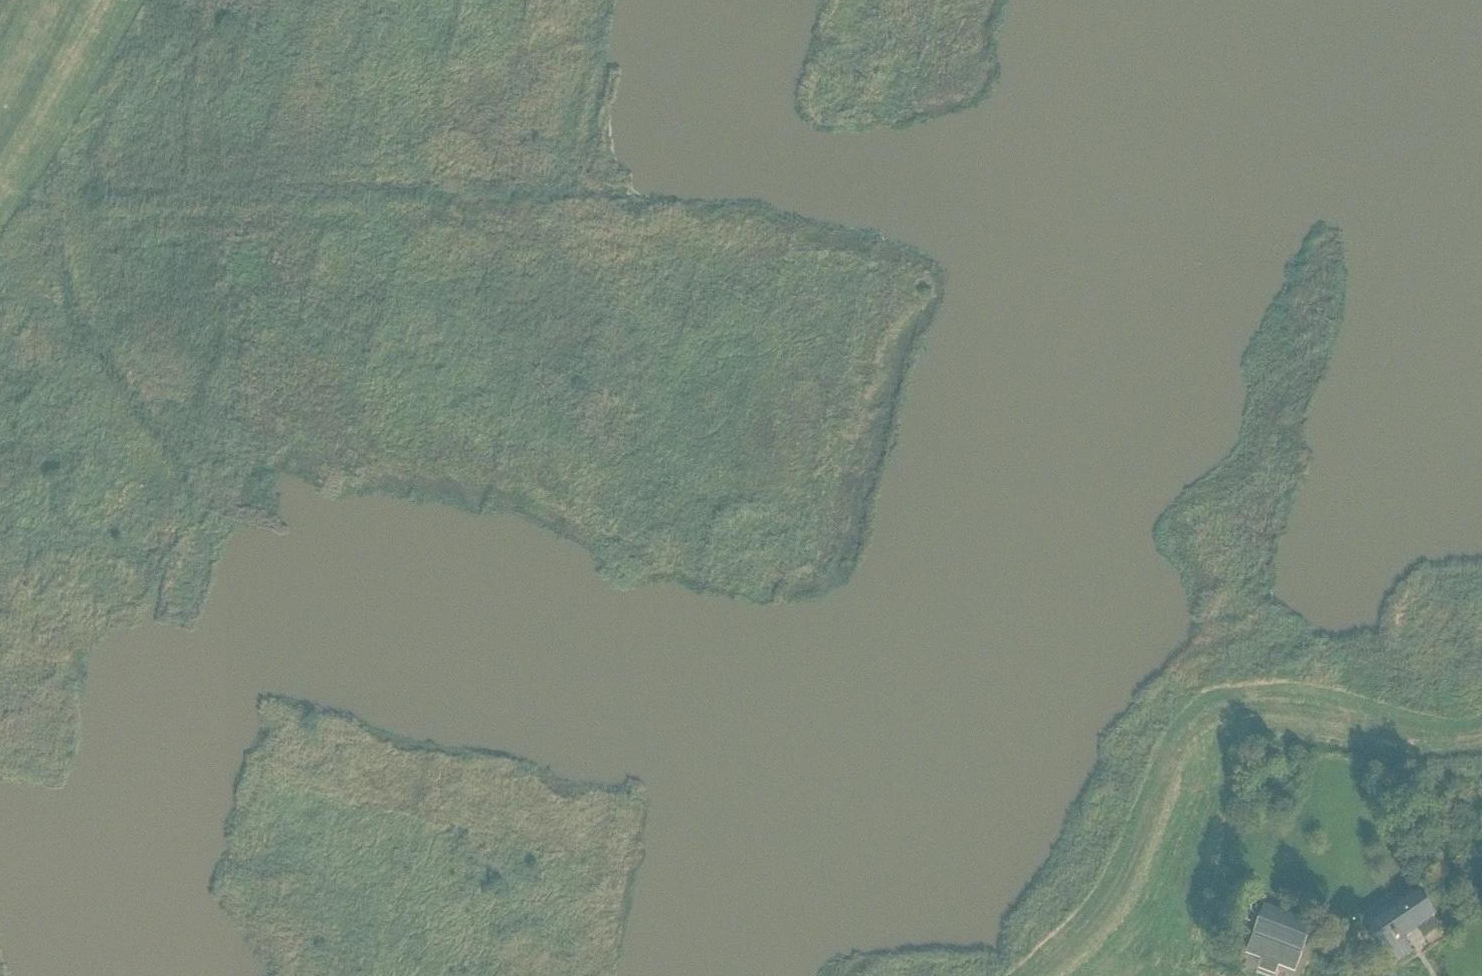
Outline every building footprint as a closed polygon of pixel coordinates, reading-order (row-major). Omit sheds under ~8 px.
[(1400,938),(1433,917),(1420,897),(1370,930),(1393,965),(1410,953),(1400,938)] [(1294,969),(1310,929),(1271,914),(1255,954),(1294,969)]
